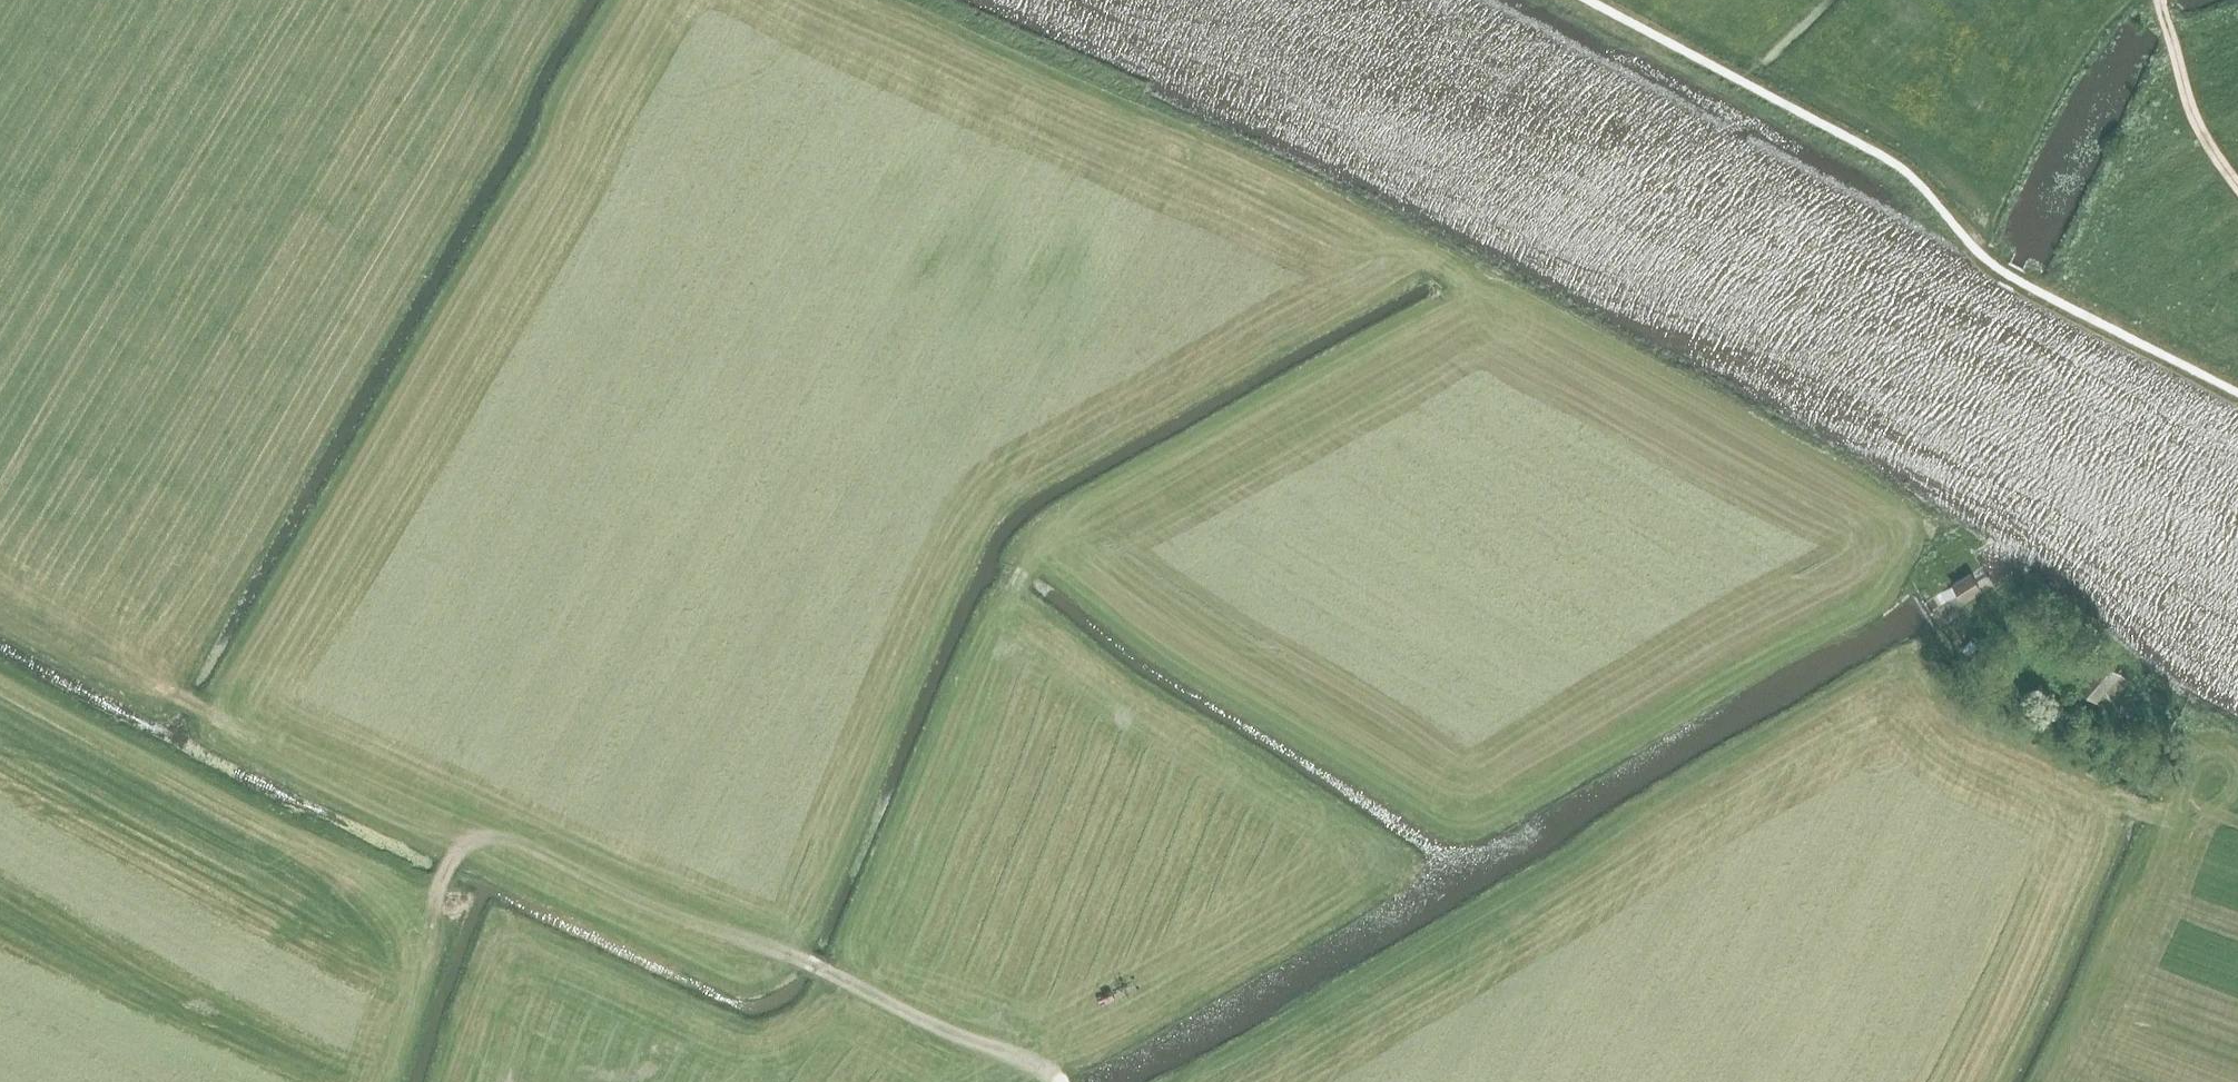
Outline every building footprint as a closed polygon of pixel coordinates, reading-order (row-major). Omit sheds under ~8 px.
[(1942,573),(1949,569),(1944,560),(1937,564),(1942,573)] [(1971,571),(1952,583),(1961,598),(1980,586),(1971,571)] [(2112,698),(2128,679),(2119,672),(2120,672),(2099,654),(2095,651),(2086,662),(2090,665),(2076,681),(2097,698),(2103,691),(2112,698)] [(2115,727),(2125,715),(2114,705),(2104,717),(2115,727)]
